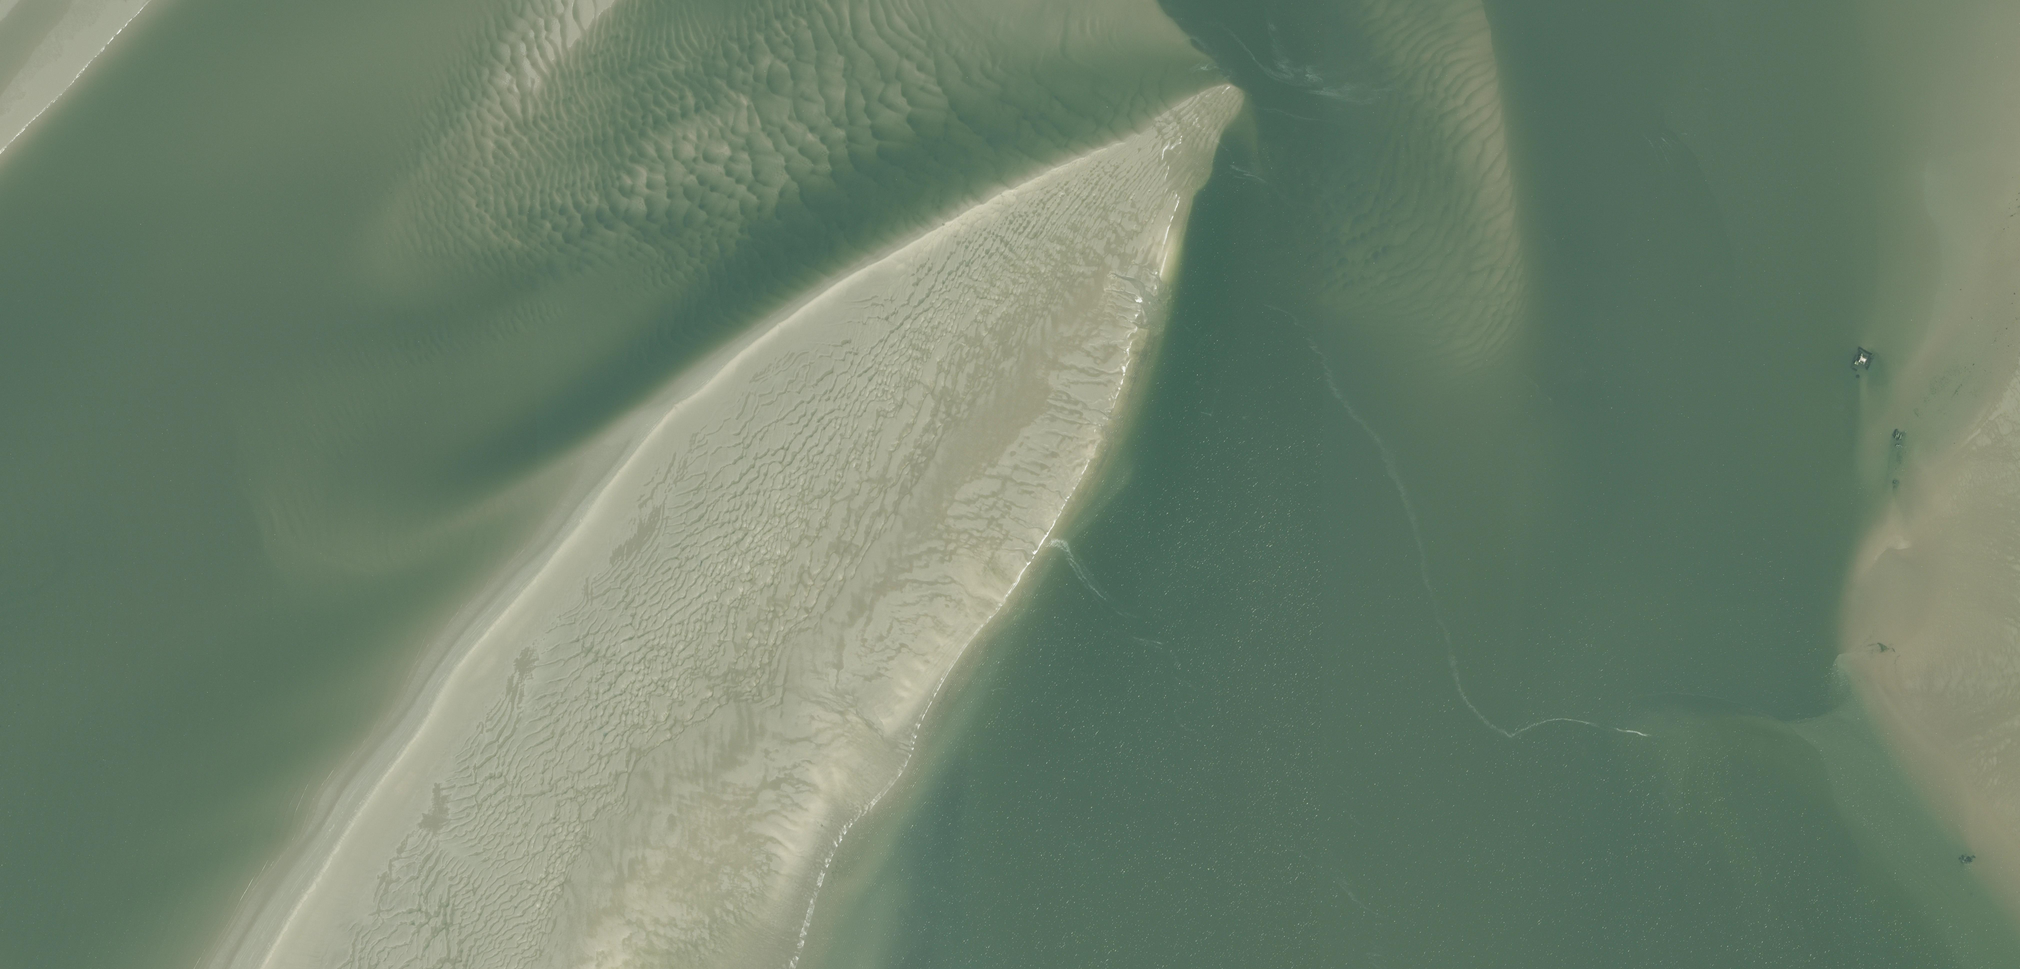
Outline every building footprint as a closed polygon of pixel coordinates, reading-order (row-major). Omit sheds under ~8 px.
[(1868,355),(1860,351),(1854,365),(1862,369),(1868,355)] [(1899,435),(1894,431),(1890,437),(1895,441),(1899,435)]
